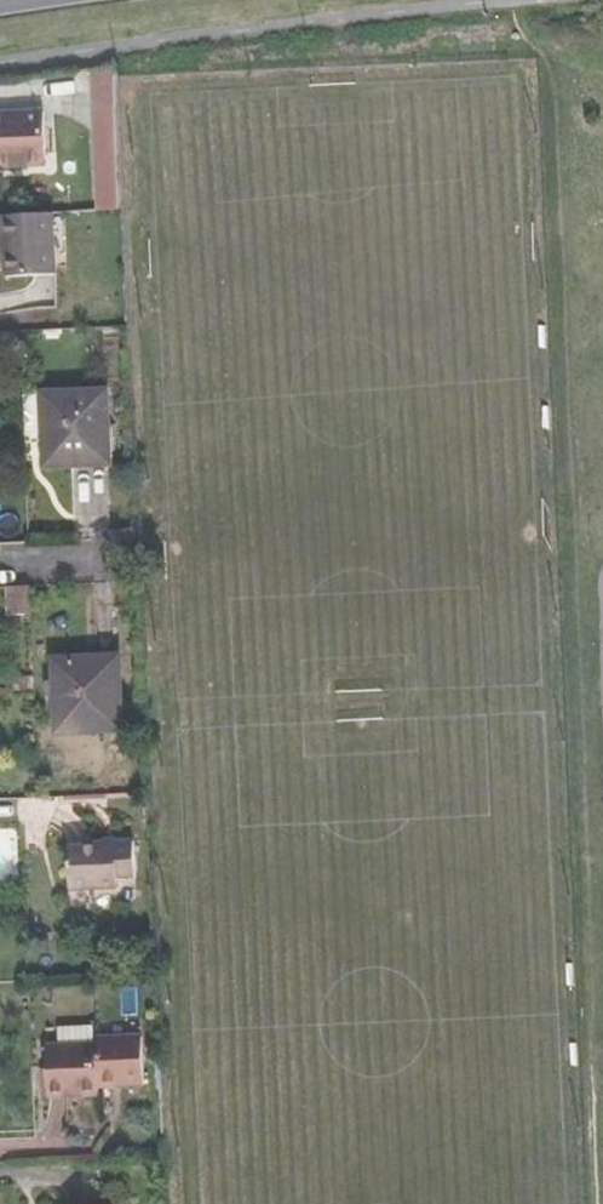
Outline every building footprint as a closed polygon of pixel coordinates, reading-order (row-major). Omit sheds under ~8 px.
[(116,108),(114,67),(91,70),(94,108),(116,108)] [(47,166),(44,111),(0,113),(0,168),(47,166)] [(95,119),(97,206),(119,205),(116,119),(95,119)] [(56,274),(53,216),(3,218),(6,277),(56,274)] [(20,333),(0,334),(0,346),(20,345),(20,333)] [(74,448),(110,446),(108,391),(43,394),(46,467),(75,466),(74,448)] [(111,464),(110,446),(74,448),(75,466),(111,464)] [(31,586),(9,587),(10,616),(32,615),(31,586)] [(86,714),(122,713),(120,656),(54,658),(57,734),(87,732),(86,714)] [(13,677),(14,693),(35,675),(13,677)] [(123,731),(122,713),(86,714),(87,732),(123,731)] [(135,842),(96,841),(96,847),(68,847),(71,890),(119,888),(118,878),(136,877),(135,842)] [(144,1036),(99,1038),(99,1044),(101,1087),(147,1084),(144,1036)] [(101,1087),(99,1044),(48,1046),(51,1097),(101,1094),(101,1087)]
